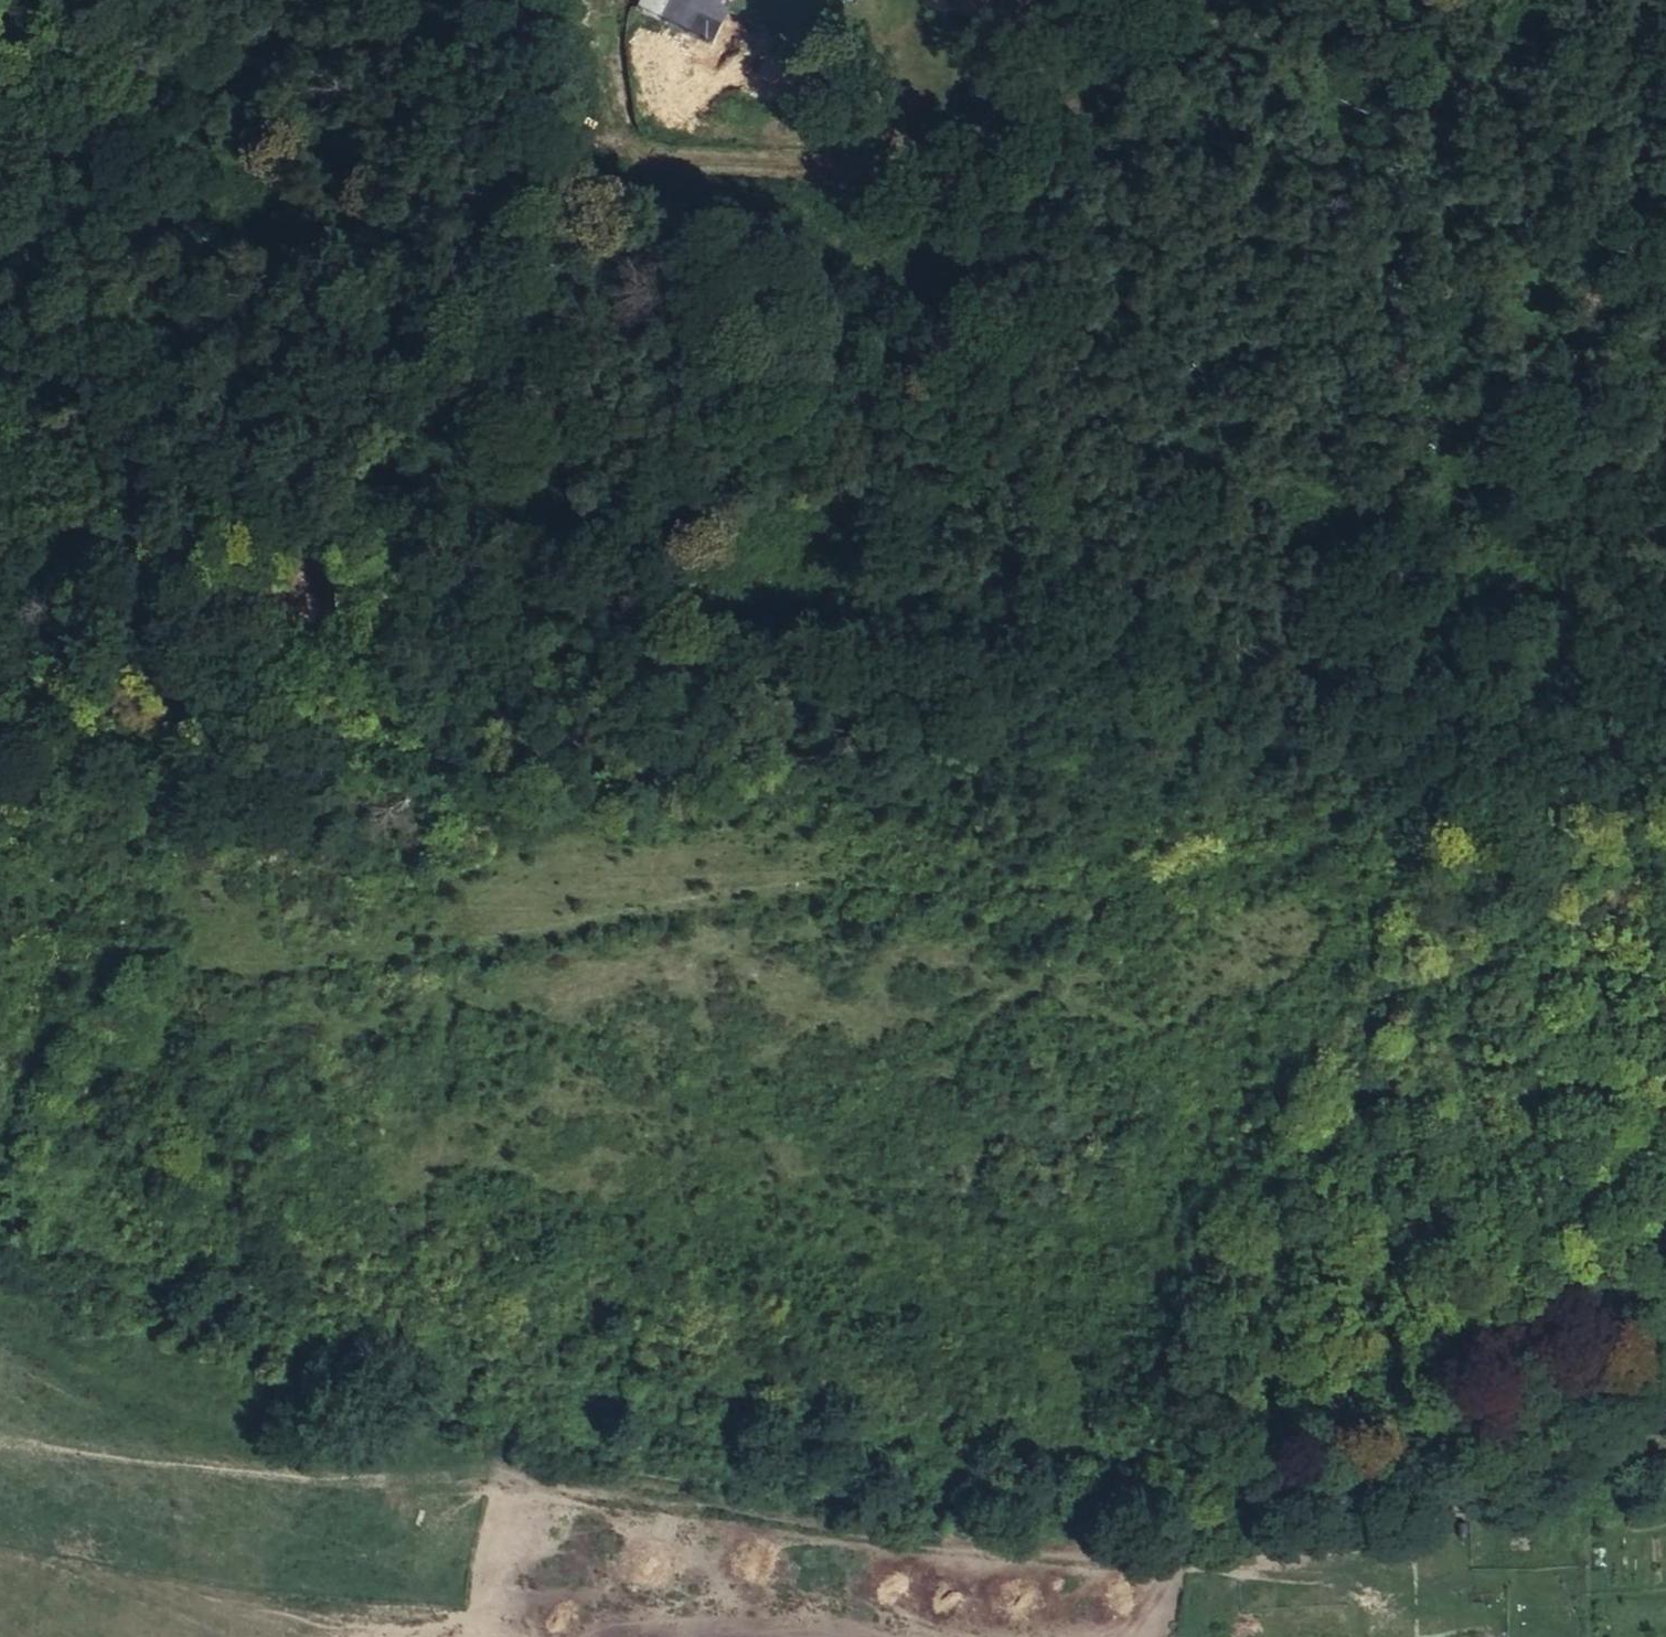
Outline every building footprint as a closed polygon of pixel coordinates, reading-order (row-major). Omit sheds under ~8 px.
[(706,0),(676,0),(701,11),(706,0)] [(1025,0),(1024,0),(954,0),(954,1),(999,34),(1025,0)]
